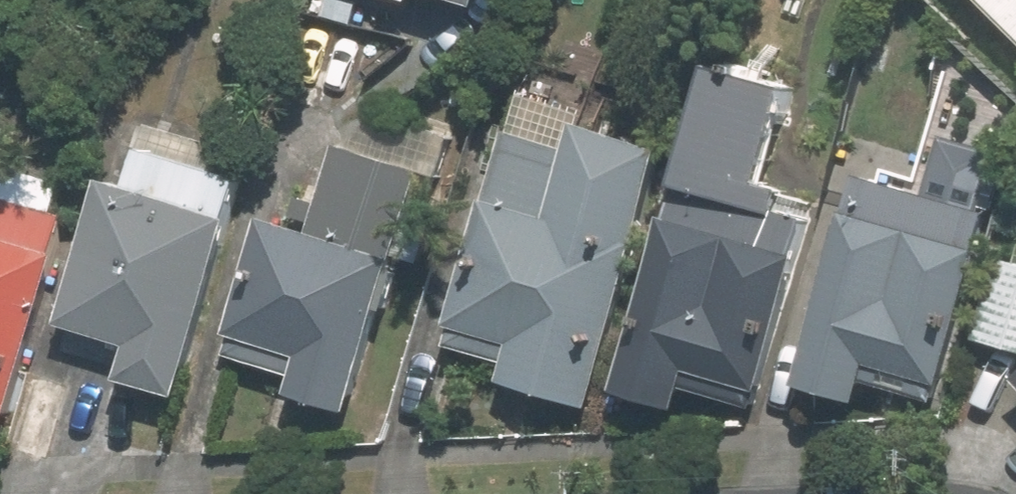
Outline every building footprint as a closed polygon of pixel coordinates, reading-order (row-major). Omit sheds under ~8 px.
[(464,9),(466,0),(434,0),(464,9)] [(1015,42),(1015,0),(972,0),(1015,42)] [(622,390),(684,409),(690,389),(756,408),(761,391),(765,392),(818,216),(787,207),(793,186),(771,180),(800,84),(721,60),(622,390)] [(599,415),(677,151),(583,123),(574,155),(508,136),(447,341),(507,358),(499,385),(599,415)] [(967,247),(976,214),(969,212),(986,152),(935,138),(919,195),(847,175),(836,213),(834,213),(784,385),(845,402),(855,366),(932,388),(972,249),(967,247)] [(176,394),(245,180),(140,147),(126,192),(105,185),(61,323),(127,344),(117,376),(176,394)] [(346,414),(421,173),(334,147),(308,231),(264,217),(221,354),(292,376),(288,396),(346,414)] [(65,219),(0,199),(0,426),(65,219)] [(1015,348),(1015,266),(990,259),(970,337),(1015,348)]
